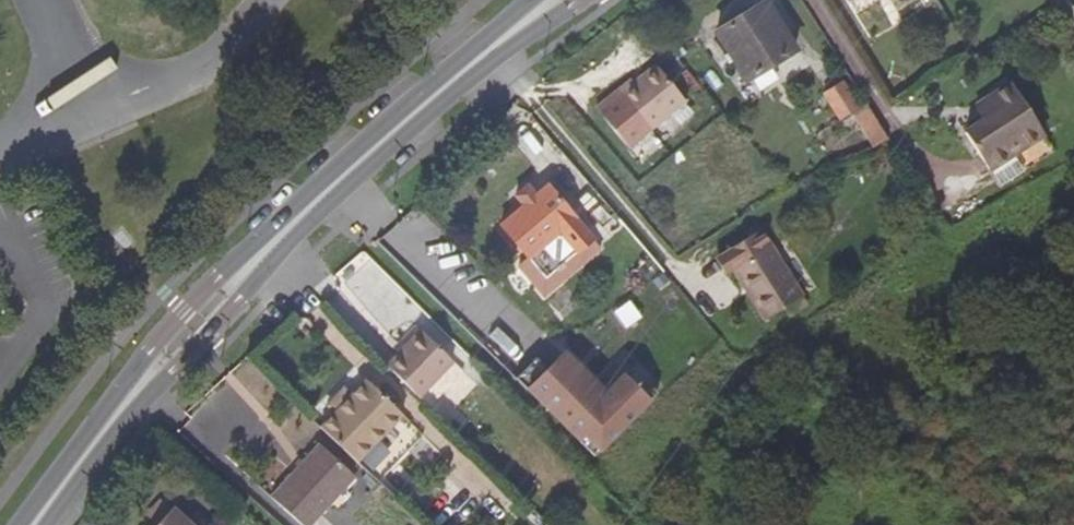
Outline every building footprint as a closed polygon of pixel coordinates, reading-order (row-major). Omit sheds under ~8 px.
[(765,1),(715,31),(746,81),(796,49),(765,1)] [(686,101),(656,65),(635,82),(633,79),(618,91),(650,130),(686,101)] [(861,107),(844,80),(823,94),(839,120),(851,113),(872,146),(888,137),(867,103),(861,107)] [(702,89),(696,82),(685,91),(691,98),(702,89)] [(990,171),(1045,136),(1013,84),(988,101),(997,115),(984,123),(967,134),(990,171)] [(974,109),(984,123),(997,115),(988,101),(974,109)] [(1055,151),(1045,136),(990,171),(999,186),(1055,151)] [(547,276),(592,237),(548,185),(502,224),(547,276)] [(757,232),(715,258),(725,275),(730,272),(761,321),(799,297),(757,232)] [(386,364),(419,396),(453,362),(421,330),(386,364)] [(538,359),(517,381),(595,458),(659,396),(627,364),(594,397),(559,361),(550,371),(538,359)] [(367,378),(320,427),(356,461),(403,413),(367,378)] [(334,411),(352,393),(344,385),(326,404),(334,411)] [(403,413),(356,461),(364,468),(410,420),(403,413)] [(354,476),(319,443),(271,497),(303,524),(309,524),(354,476)] [(174,506),(157,524),(195,524),(174,506)]
